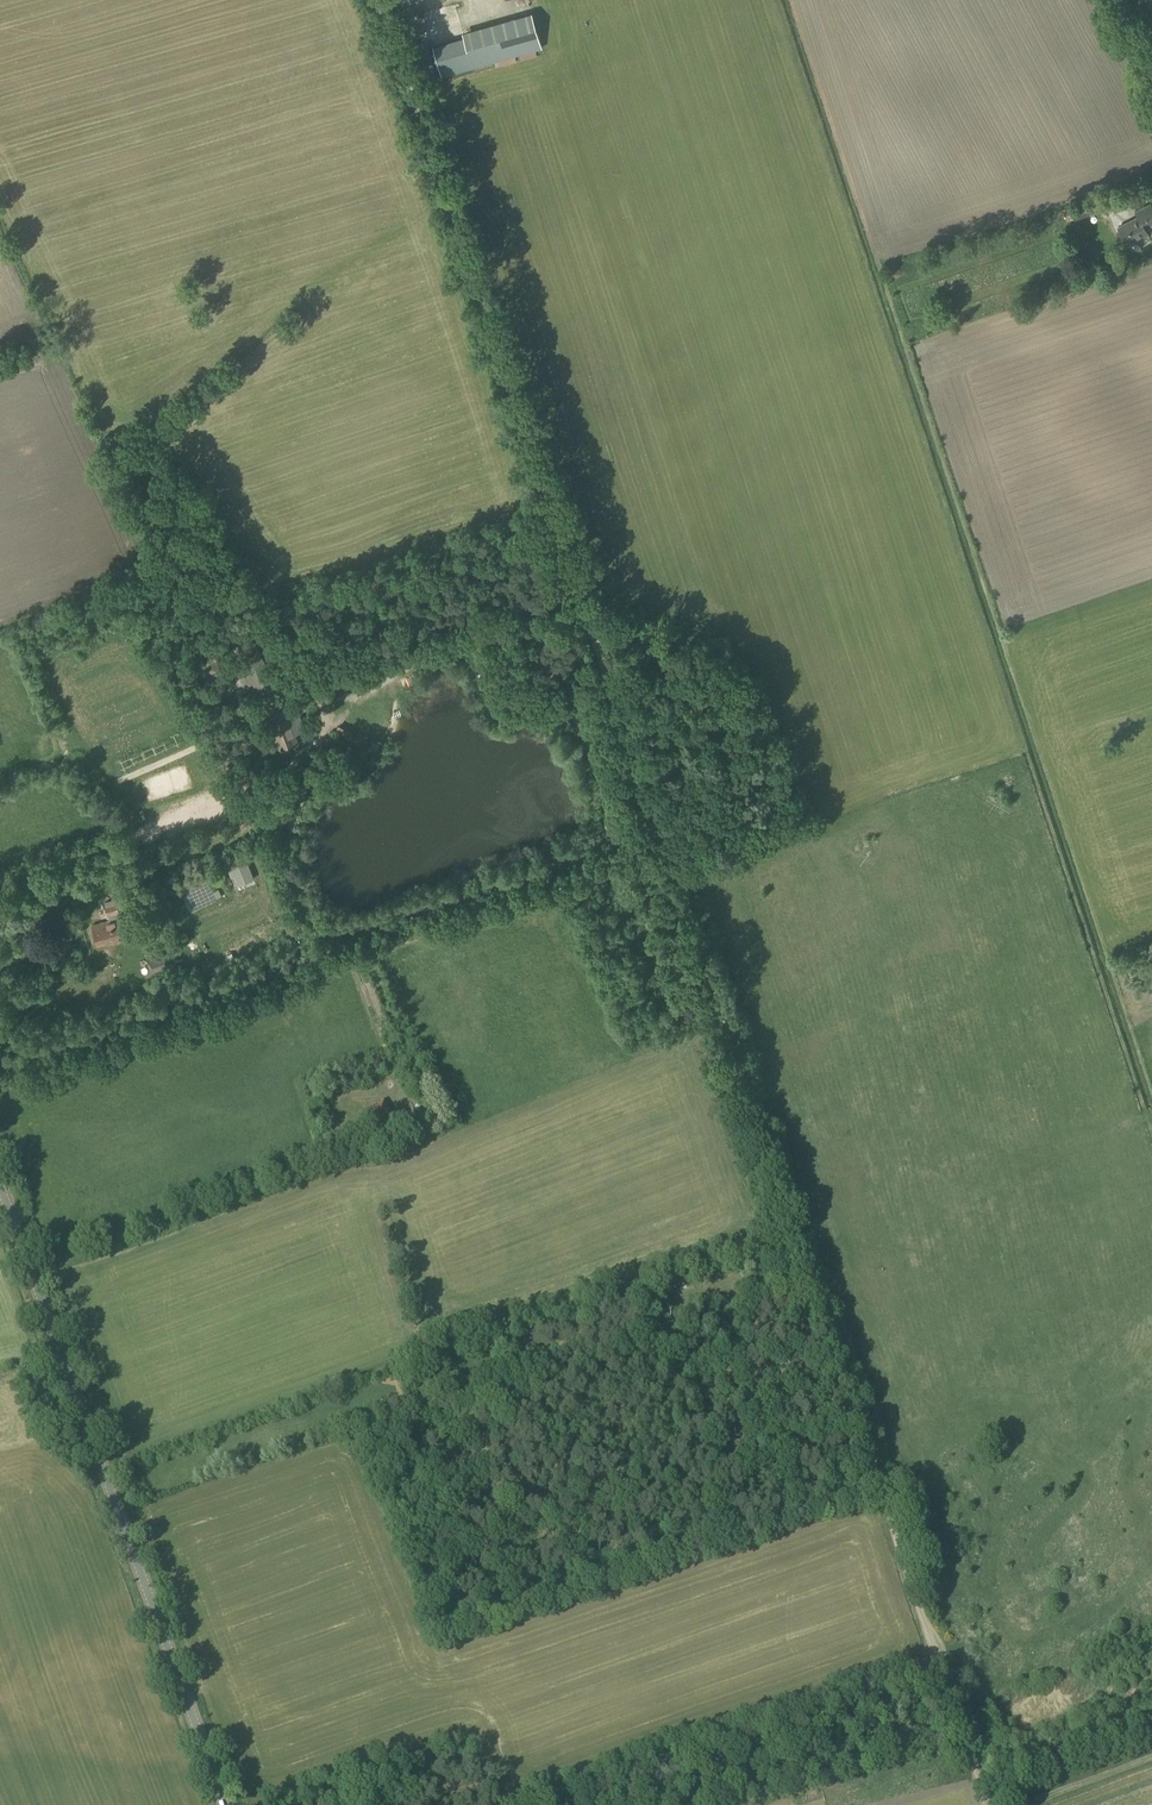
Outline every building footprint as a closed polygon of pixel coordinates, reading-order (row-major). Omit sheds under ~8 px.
[(472,47),(440,55),(445,77),(478,69),(472,47)] [(1148,233),(1145,227),(1151,224),(1151,206),(1150,203),(1135,211),(1138,216),(1117,227),(1127,245),(1148,233)] [(1020,243),(1029,240),(1026,232),(1017,234),(1020,243)] [(282,693),(252,637),(234,647),(248,674),(240,678),(245,687),(253,683),(264,704),(265,706),(282,750),(297,744),(294,735),(306,730),(299,713),(306,710),(300,694),(286,699),(282,693)] [(238,887),(255,880),(247,860),(230,867),(238,887)] [(186,900),(204,897),(202,887),(184,890),(186,900)] [(111,944),(124,940),(117,918),(118,918),(117,914),(120,913),(117,904),(105,908),(108,921),(92,926),(93,929),(98,945),(109,941),(111,944)] [(725,922),(719,924),(722,933),(728,931),(725,922)] [(154,983),(165,980),(162,970),(171,967),(167,953),(146,959),(150,973),(154,983)] [(178,969),(178,967),(167,970),(172,984),(187,980),(182,967),(178,969)] [(371,1127),(393,1120),(384,1099),(363,1107),(371,1127)]
